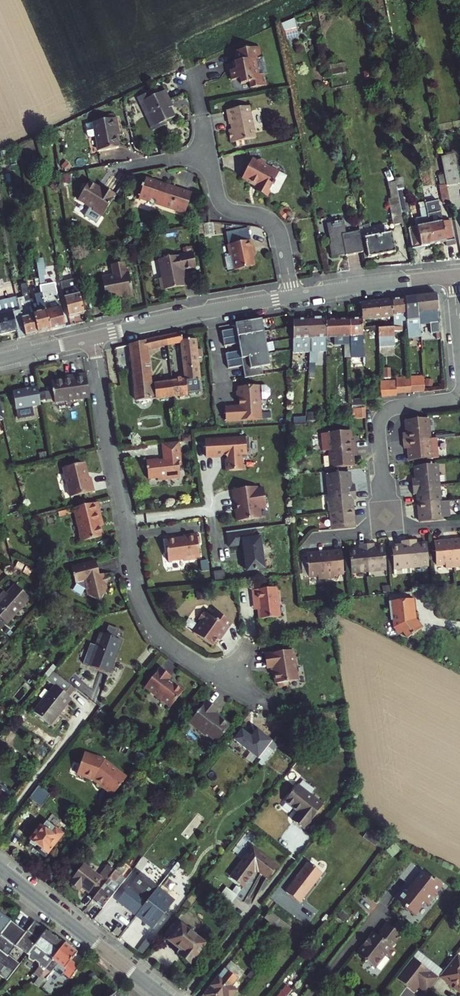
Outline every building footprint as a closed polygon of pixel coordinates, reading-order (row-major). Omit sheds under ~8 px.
[(297,18),(287,21),(291,37),(301,34),(297,18)] [(236,62),(238,69),(233,70),(235,80),(243,79),(244,83),(250,82),(252,88),(268,85),(266,74),(261,75),(258,59),(263,58),(261,47),(237,51),(239,61),(236,62)] [(346,66),(329,69),(330,74),(347,71),(346,66)] [(371,70),(363,71),(365,79),(373,77),(371,70)] [(177,117),(171,106),(169,101),(171,100),(166,91),(145,101),(157,126),(177,117)] [(257,137),(251,106),(229,110),(231,124),(233,123),(234,129),(231,129),(233,142),(237,141),(238,146),(249,144),(248,139),(257,137)] [(119,147),(117,136),(115,129),(118,128),(116,118),(93,122),(85,124),(87,134),(89,135),(95,134),(98,151),(119,147)] [(442,156),(446,176),(447,179),(448,185),(459,182),(459,180),(455,154),(442,156)] [(262,185),(260,188),(271,195),(283,173),(270,166),(270,161),(266,159),(261,160),(257,158),(247,176),(262,185)] [(445,203),(451,202),(448,185),(447,179),(440,180),(445,203)] [(146,192),(149,193),(146,201),(155,204),(157,207),(158,208),(161,206),(188,215),(194,193),(169,186),(168,189),(163,187),(161,184),(152,181),(150,188),(148,187),(146,192)] [(98,190),(96,192),(84,184),(72,201),(87,212),(87,213),(95,219),(109,198),(98,190)] [(398,196),(402,212),(409,210),(404,185),(396,187),(398,196)] [(392,197),(392,198),(393,203),(391,204),(395,227),(404,225),(402,212),(398,196),(392,197)] [(428,213),(441,211),(440,205),(427,207),(428,213)] [(434,244),(428,213),(427,207),(421,209),(422,217),(416,218),(417,227),(409,229),(413,248),(414,248),(415,251),(422,250),(421,247),(434,244)] [(428,213),(434,244),(446,242),(447,245),(456,243),(451,220),(443,221),(441,211),(428,213)] [(363,246),(360,231),(346,233),(343,221),(329,224),(333,244),(330,245),(332,256),(346,254),(346,255),(364,252),(363,246)] [(360,231),(363,246),(366,245),(369,257),(395,252),(391,232),(373,235),(371,228),(360,231)] [(257,267),(255,259),(254,251),(256,250),(254,240),(234,244),(236,255),(235,256),(237,270),(257,267)] [(184,268),(187,268),(199,266),(197,251),(162,257),(165,276),(162,277),(164,288),(186,285),(185,278),(184,268)] [(38,270),(41,294),(51,330),(66,326),(59,300),(55,294),(51,291),(47,292),(46,284),(44,284),(43,274),(45,274),(43,257),(36,258),(38,270)] [(59,276),(57,260),(51,260),(53,269),(52,269),(54,284),(60,282),(59,276)] [(124,292),(125,296),(136,294),(131,267),(128,268),(127,261),(116,263),(118,274),(113,275),(107,284),(109,296),(120,294),(120,293),(124,292)] [(26,278),(25,267),(17,268),(18,279),(26,278)] [(61,286),(70,318),(85,314),(75,279),(72,279),(71,274),(59,276),(60,282),(61,286)] [(24,303),(18,304),(24,328),(26,336),(39,333),(34,314),(30,299),(28,289),(22,291),(24,303)] [(34,314),(39,333),(51,330),(41,294),(35,296),(36,298),(39,313),(34,314)] [(436,295),(415,297),(418,325),(430,324),(431,335),(440,334),(436,295)] [(418,325),(415,297),(404,298),(406,315),(411,314),(412,326),(418,325)] [(30,299),(34,314),(39,313),(36,298),(30,299)] [(406,315),(404,298),(391,300),(392,317),(392,326),(393,331),(401,330),(401,321),(406,321),(406,315)] [(1,334),(24,328),(18,304),(17,300),(0,304),(0,332),(1,334)] [(361,304),(362,320),(392,317),(391,300),(381,301),(361,304)] [(264,332),(261,319),(235,324),(235,329),(221,332),(222,340),(264,332)] [(302,353),(309,353),(310,336),(309,319),(292,320),(292,348),(302,348),(302,353)] [(309,353),(309,357),(314,358),(314,351),(326,352),(326,346),(326,339),(326,319),(309,319),(310,336),(309,353)] [(333,319),(326,319),(326,339),(326,346),(345,346),(345,358),(350,358),(348,321),(333,321),(333,319)] [(362,320),(348,321),(350,358),(350,364),(353,364),(353,355),(363,355),(362,336),(362,329),(362,320)] [(393,346),(393,331),(392,326),(377,327),(378,336),(378,347),(393,346)] [(362,329),(362,336),(378,336),(377,327),(362,329)] [(266,343),(264,332),(222,340),(224,347),(238,344),(239,348),(266,343)] [(199,380),(197,358),(201,357),(201,350),(196,350),(195,341),(183,342),(182,334),(166,337),(167,346),(180,344),(184,374),(170,375),(171,381),(172,397),(198,395),(196,380),(199,380)] [(166,337),(157,339),(158,348),(167,346),(166,337)] [(136,401),(172,397),(171,381),(150,383),(146,351),(158,348),(157,339),(145,341),(130,345),(136,401)] [(266,343),(239,348),(240,352),(225,354),(227,362),(268,354),(266,343)] [(270,366),(268,354),(227,362),(228,369),(242,367),(245,378),(263,375),(262,367),(270,366)] [(310,376),(318,375),(317,362),(309,362),(310,376)] [(89,398),(86,374),(69,375),(69,379),(52,381),(55,402),(89,398)] [(426,390),(424,376),(411,377),(413,392),(426,390)] [(395,379),(396,394),(413,392),(411,377),(395,379)] [(396,394),(395,379),(380,380),(381,395),(396,395),(396,394)] [(224,408),(225,422),(260,420),(259,400),(265,400),(269,395),(269,390),(264,386),(237,387),(237,390),(235,392),(235,397),(238,399),(238,407),(224,408)] [(40,406),(37,387),(13,393),(18,412),(40,406)] [(367,417),(366,406),(352,407),(352,419),(367,417)] [(403,442),(429,439),(428,419),(406,422),(407,433),(402,434),(403,442)] [(328,450),(354,448),(353,441),(349,441),(348,431),(327,434),(328,450)] [(248,450),(247,438),(230,439),(230,440),(204,442),(205,458),(220,457),(220,455),(223,455),(226,459),(225,461),(225,468),(228,471),(242,470),(240,457),(246,453),(245,450),(248,450)] [(429,439),(403,442),(404,449),(408,449),(409,461),(431,459),(429,439)] [(180,466),(177,442),(160,444),(162,461),(157,461),(157,460),(144,461),(146,479),(156,478),(156,481),(179,479),(177,466),(180,466)] [(354,448),(328,450),(330,467),(351,466),(350,455),(354,455),(354,448)] [(83,462),(61,467),(68,496),(92,490),(88,476),(85,477),(84,472),(85,471),(83,462)] [(412,487),(438,485),(436,466),(415,468),(416,479),(411,480),(412,487)] [(327,494),(353,492),(353,484),(348,485),(347,473),(325,475),(327,494)] [(417,494),(418,504),(440,502),(438,485),(412,487),(413,495),(417,494)] [(231,491),(233,502),(235,502),(237,511),(235,512),(236,523),(260,519),(258,509),(265,508),(263,489),(253,491),(253,488),(231,491)] [(329,511),(351,509),(350,500),(354,499),(353,492),(327,494),(329,511)] [(440,502),(418,504),(420,523),(441,521),(441,518),(446,518),(449,514),(448,501),(440,502)] [(96,502),(72,508),(80,541),(102,536),(96,513),(99,513),(96,502)] [(329,511),(330,530),(352,529),(351,509),(329,511)] [(9,515),(1,516),(6,538),(14,536),(9,515)] [(252,530),(225,534),(228,549),(241,547),(241,552),(243,551),(244,559),(242,559),(244,571),(249,571),(249,573),(262,571),(260,559),(261,559),(259,547),(258,547),(256,537),(253,538),(252,530)] [(192,559),(197,559),(194,536),(182,538),(181,538),(181,539),(181,541),(176,541),(175,540),(163,542),(165,563),(181,561),(183,562),(190,561),(192,559)] [(452,539),(454,568),(459,567),(459,538),(452,539)] [(454,568),(452,539),(435,540),(438,567),(447,568),(454,568)] [(409,542),(411,565),(429,563),(427,545),(417,545),(417,541),(409,542)] [(403,547),(393,548),(394,566),(411,565),(409,542),(402,542),(403,547)] [(369,569),(367,545),(359,546),(359,550),(350,551),(352,570),(369,569)] [(375,545),(367,545),(369,569),(387,567),(385,548),(375,549),(375,545)] [(342,552),(325,553),(327,576),(334,576),(333,571),(343,571),(342,552)] [(319,577),(327,576),(325,553),(308,555),(309,574),(318,573),(319,577)] [(94,562),(70,568),(74,584),(85,591),(86,596),(97,603),(105,590),(105,589),(103,587),(105,585),(104,583),(102,582),(100,575),(98,575),(94,562)] [(206,562),(197,563),(198,572),(207,571),(206,562)] [(215,573),(216,583),(224,582),(222,572),(215,573)] [(14,586),(6,594),(3,598),(1,596),(0,597),(0,618),(5,623),(28,599),(14,586)] [(256,604),(257,611),(258,620),(278,618),(274,589),(250,591),(252,605),(256,604)] [(414,614),(412,599),(389,602),(391,618),(393,620),(394,628),(400,635),(407,639),(411,636),(411,637),(414,635),(413,634),(421,629),(414,620),(413,620),(412,614),(414,614)] [(77,604),(72,610),(95,622),(99,617),(77,604)] [(208,615),(201,611),(195,620),(199,622),(192,633),(209,645),(215,636),(218,631),(222,633),(229,622),(211,610),(208,615)] [(121,641),(101,634),(89,666),(110,673),(121,641)] [(292,650),(267,654),(268,667),(272,667),(275,684),(277,684),(288,682),(298,681),(292,650)] [(170,677),(160,668),(144,688),(169,708),(182,691),(173,684),(172,685),(168,682),(169,681),(167,680),(170,677)] [(53,672),(46,680),(55,686),(34,712),(48,723),(56,713),(59,715),(72,699),(69,697),(76,689),(53,672)] [(216,711),(204,701),(187,724),(203,737),(204,736),(214,744),(229,726),(217,717),(216,718),(213,716),(215,714),(213,713),(216,711)] [(56,713),(48,723),(51,725),(59,715),(56,713)] [(259,758),(268,746),(262,741),(253,753),(259,758)] [(273,750),(268,746),(259,758),(264,762),(273,750)] [(106,761),(82,755),(76,776),(90,779),(92,777),(95,780),(95,781),(102,787),(103,786),(114,795),(127,778),(106,761)] [(58,785),(48,777),(44,782),(54,790),(58,785)] [(38,785),(29,797),(42,807),(51,796),(38,785)] [(323,805),(297,785),(283,802),(298,814),(292,821),(303,830),(323,805)] [(9,794),(0,786),(0,805),(9,794)] [(39,829),(37,828),(27,839),(29,841),(27,843),(36,849),(37,847),(41,850),(39,853),(43,856),(60,834),(45,822),(40,828),(39,829)] [(277,865),(254,847),(232,875),(244,885),(256,872),(260,872),(267,878),(277,865)] [(323,872),(309,861),(286,891),(300,902),(323,872)] [(180,865),(177,862),(170,871),(173,874),(180,865)] [(108,865),(98,877),(105,882),(115,870),(108,865)] [(105,882),(98,877),(84,866),(70,883),(71,885),(71,887),(74,890),(77,889),(81,893),(83,890),(88,893),(90,890),(96,894),(105,882)] [(105,882),(96,894),(92,900),(102,908),(108,900),(120,885),(125,878),(115,870),(105,882)] [(413,884),(416,886),(411,892),(408,889),(399,899),(408,906),(407,907),(417,915),(427,902),(431,905),(438,896),(437,895),(445,885),(437,878),(435,881),(423,871),(413,884)] [(120,885),(108,900),(114,906),(118,901),(136,915),(147,900),(129,885),(125,890),(120,885)] [(228,886),(222,896),(234,903),(240,893),(228,886)] [(147,900),(136,915),(151,927),(173,900),(158,887),(147,900)] [(1,932),(12,918),(0,910),(0,932),(1,932)] [(186,930),(175,921),(163,936),(179,949),(177,953),(189,963),(204,944),(195,937),(195,934),(190,930),(186,930)] [(357,954),(365,961),(365,963),(368,963),(375,968),(386,954),(390,958),(396,950),(392,947),(401,935),(388,925),(379,936),(374,933),(369,939),(370,940),(366,945),(365,944),(357,954)] [(40,974),(64,943),(45,929),(27,955),(28,956),(28,959),(31,961),(35,960),(38,963),(38,967),(36,969),(37,973),(39,975),(40,974)] [(0,962),(0,974),(10,980),(25,959),(0,942),(0,962)] [(71,961),(77,953),(68,947),(64,943),(40,974),(40,975),(44,977),(45,978),(54,966),(57,963),(64,969),(71,961)] [(429,973),(435,965),(417,952),(395,980),(406,988),(409,985),(416,991),(418,989),(426,995),(430,990),(438,979),(429,973)] [(455,957),(444,972),(440,976),(451,985),(453,983),(456,986),(453,989),(459,994),(459,961),(455,957)] [(79,967),(71,961),(64,969),(62,972),(70,978),(79,967)] [(57,963),(54,966),(62,972),(64,969),(57,963)] [(234,965),(228,973),(229,973),(232,976),(238,969),(234,965)] [(444,972),(435,965),(429,973),(438,979),(440,976),(444,972)] [(224,969),(204,994),(207,995),(232,995),(236,991),(231,986),(237,979),(232,976),(229,973),(228,973),(224,969)] [(37,986),(44,977),(40,975),(33,983),(37,986)] [(409,985),(406,988),(413,994),(416,991),(409,985)] [(287,995),(292,990),(287,986),(279,995),(287,995)]
